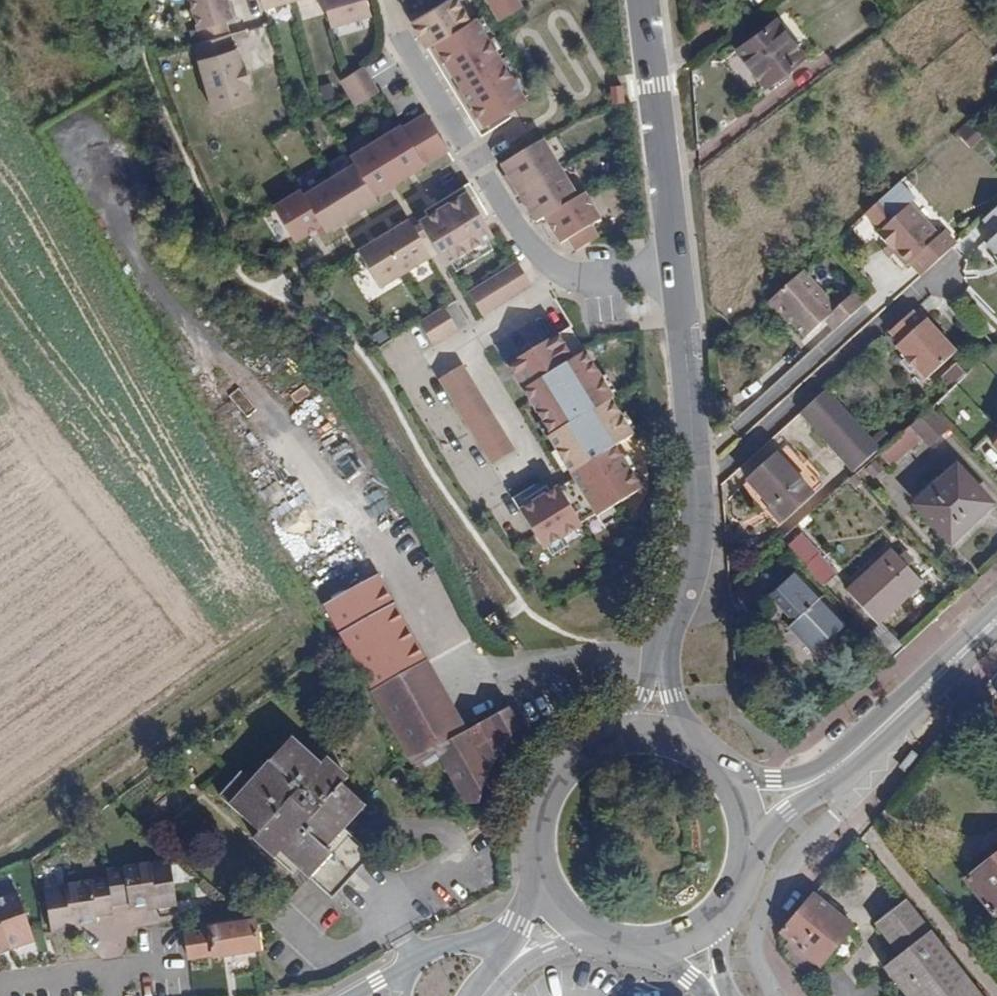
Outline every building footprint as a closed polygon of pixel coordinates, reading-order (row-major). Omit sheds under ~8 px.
[(197,24),(231,15),(227,0),(190,0),(197,24)] [(330,24),(370,13),(366,0),(324,0),(330,24)] [(459,0),(440,0),(410,18),(425,44),(432,39),(469,17),(459,0)] [(490,5),(498,17),(521,4),(518,0),(498,0),(490,5)] [(469,17),(432,39),(450,68),(442,72),(451,87),(459,82),(481,120),(474,124),(479,133),(509,115),(505,109),(524,98),(474,14),(469,17)] [(773,21),(734,51),(762,87),(800,58),(773,21)] [(432,39),(425,44),(442,72),(450,68),(432,39)] [(255,100),(240,46),(198,57),(213,112),(255,100)] [(362,63),(339,76),(343,83),(365,69),(362,63)] [(365,69),(343,83),(346,89),(369,75),(365,69)] [(459,82),(451,87),(474,124),(481,120),(459,82)] [(424,110),(401,123),(409,136),(432,122),(424,110)] [(399,121),(374,136),(398,176),(424,161),(416,148),(409,136),(401,123),(399,121)] [(432,122),(409,136),(416,148),(439,134),(432,122)] [(971,146),(983,139),(973,124),(961,131),(971,146)] [(439,134),(416,148),(424,161),(447,147),(439,134)] [(374,136),(348,152),(354,161),(373,192),(398,176),(374,136)] [(541,137),(499,162),(516,191),(559,166),(541,137)] [(354,161),(328,176),(350,212),(375,196),(373,192),(354,161)] [(559,166),(516,191),(534,220),(542,215),(576,194),(559,166)] [(328,176),(303,192),(321,222),(324,227),(350,212),(328,176)] [(467,181),(422,208),(426,214),(464,190),(467,181)] [(464,190),(480,217),(487,213),(467,181),(464,190)] [(321,222),(303,192),(300,187),(272,204),(293,239),(321,222)] [(426,214),(417,220),(443,264),(448,261),(485,238),(491,235),(480,217),(464,190),(426,214)] [(576,194),(542,215),(558,241),(566,237),(573,249),(596,235),(589,223),(598,217),(582,190),(576,194)] [(973,222),(987,238),(978,247),(987,257),(984,258),(996,272),(996,201),(973,222)] [(908,280),(931,260),(940,254),(927,240),(924,244),(890,206),(859,235),(891,272),(897,268),(908,280)] [(429,255),(407,218),(356,249),(378,286),(429,255)] [(485,238),(448,261),(453,269),(490,247),(485,238)] [(515,260),(503,268),(517,291),(529,283),(515,260)] [(503,268),(491,275),(504,298),(517,291),(503,268)] [(491,275),(478,283),(492,306),(504,298),(491,275)] [(791,279),(757,309),(772,326),(781,326),(793,340),(812,324),(821,335),(850,309),(842,299),(834,305),(826,312),(822,316),(791,279)] [(478,283),(466,290),(480,313),(492,306),(478,283)] [(822,308),(826,312),(834,305),(831,300),(822,308)] [(442,305),(430,313),(444,335),(456,328),(442,305)] [(430,313),(417,320),(431,343),(444,335),(430,313)] [(909,315),(887,334),(896,345),(893,348),(903,360),(901,363),(911,374),(913,371),(923,382),(953,354),(922,323),(919,326),(909,315)] [(612,397),(567,325),(506,363),(540,418),(549,433),(546,435),(572,477),(518,510),(541,548),(545,546),(577,526),(580,525),(578,522),(594,513),(595,515),(639,488),(613,446),(631,435),(610,399),(612,397)] [(949,387),(966,372),(957,362),(940,376),(949,387)] [(491,465),(517,449),(464,363),(438,379),(491,465)] [(814,421),(858,470),(876,454),(878,452),(819,386),(795,409),(809,425),(814,421)] [(951,430),(931,408),(909,428),(917,438),(929,450),(951,430)] [(852,476),(854,474),(858,470),(814,421),(809,425),(852,476)] [(917,438),(909,428),(878,452),(876,454),(886,465),(917,438)] [(774,457),(745,483),(780,521),(810,495),(774,457)] [(953,469),(914,505),(948,542),(988,506),(953,469)] [(577,526),(545,546),(550,555),(582,535),(577,526)] [(785,545),(823,585),(832,576),(816,558),(819,555),(799,533),(785,545)] [(891,553),(847,592),(877,624),(920,583),(891,553)] [(466,803),(477,803),(495,759),(517,724),(507,706),(467,728),(378,566),(323,598),(412,759),(434,747),(466,803)] [(794,571),(771,592),(795,618),(788,625),(812,651),(843,622),(794,571)] [(319,764),(289,737),(252,780),(242,771),(221,796),(258,830),(253,837),(276,857),(282,851),(310,876),(332,854),(324,847),(364,804),(341,783),(348,777),(326,756),(319,764)] [(164,765),(152,774),(159,781),(170,773),(164,765)] [(996,912),(996,911),(996,855),(966,879),(994,914),(996,912)] [(150,867),(170,864),(169,859),(150,862),(150,867)] [(176,905),(170,864),(150,867),(150,862),(106,870),(107,878),(111,906),(130,903),(130,907),(146,904),(147,909),(176,905)] [(112,913),(111,906),(107,878),(90,881),(90,878),(65,882),(66,888),(44,892),(51,932),(79,928),(79,922),(97,919),(97,915),(112,913)] [(43,886),(44,892),(66,888),(65,882),(43,886)] [(0,896),(0,952),(35,940),(18,890),(0,896)] [(906,899),(875,923),(900,956),(885,967),(908,995),(983,995),(906,899)] [(851,931),(811,900),(793,923),(779,941),(788,948),(817,970),(820,972),(851,931)] [(259,950),(255,921),(208,927),(208,931),(185,933),(189,957),(212,955),(212,957),(259,950)] [(817,970),(788,948),(783,954),(790,959),(785,964),(808,982),(817,970)]
